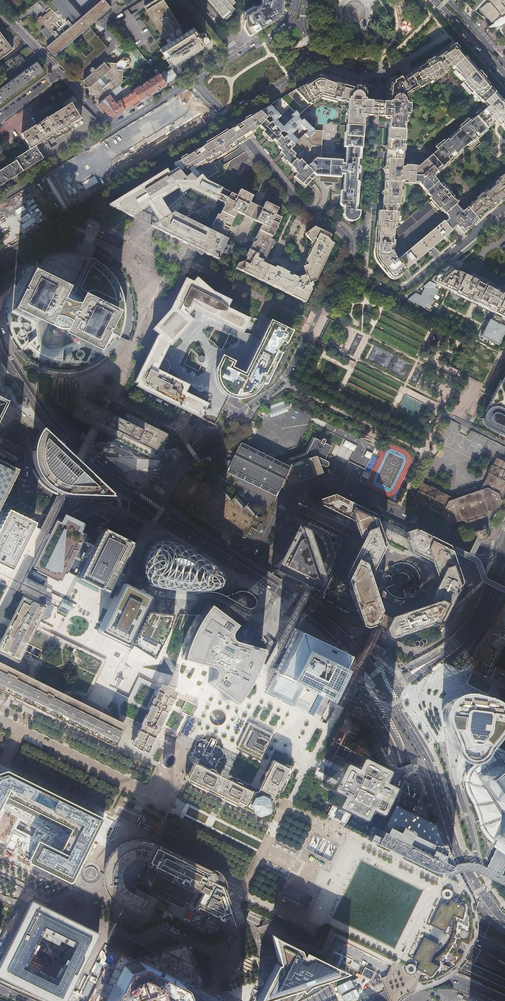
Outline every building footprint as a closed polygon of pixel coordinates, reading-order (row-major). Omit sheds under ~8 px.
[(81,16),(67,0),(49,0),(46,3),(50,7),(52,9),(47,12),(42,17),(39,19),(45,27),(41,30),(43,33),(45,36),(47,39),(51,41),(55,38),(56,39),(81,16)] [(89,26),(111,7),(105,0),(101,0),(81,16),(56,39),(47,47),(55,56),(64,48),(72,41),(80,34),(89,26)] [(183,34),(177,25),(162,0),(155,0),(147,5),(148,8),(157,23),(157,24),(164,35),(165,36),(166,38),(165,38),(168,43),(183,34)] [(220,13),(221,16),(222,17),(222,16),(223,17),(231,11),(231,9),(233,7),(232,5),(232,0),(208,0),(220,13)] [(281,0),(262,0),(261,4),(258,5),(255,4),(253,4),(251,5),(250,7),(249,8),(249,9),(247,11),(244,13),(243,25),(248,32),(280,12),(281,4),(281,0)] [(489,3),(485,8),(482,12),(490,19),(496,28),(498,27),(501,25),(503,24),(504,22),(504,0),(493,0),(489,3)] [(404,18),(401,21),(399,26),(401,30),(405,32),(410,32),(413,29),(414,25),(412,20),(409,18),(404,18)] [(107,47),(89,26),(80,34),(93,49),(85,56),(72,41),(64,48),(82,69),(107,47)] [(160,48),(169,63),(203,42),(198,34),(194,28),(183,34),(168,43),(160,48)] [(203,42),(169,63),(173,68),(177,66),(180,64),(179,61),(183,58),(188,55),(190,53),(192,52),(192,53),(197,50),(201,47),(202,48),(211,43),(208,37),(207,37),(207,36),(206,35),(206,34),(205,33),(205,32),(201,34),(200,32),(198,34),(203,42)] [(12,50),(9,46),(0,33),(0,59),(12,50)] [(494,93),(457,49),(454,46),(409,74),(417,87),(425,82),(426,84),(445,71),(451,67),(452,68),(458,75),(457,76),(463,83),(462,84),(471,94),(471,93),(476,98),(479,101),(480,101),(482,103),(484,101),(494,93)] [(25,62),(20,55),(12,60),(18,68),(25,62)] [(97,100),(98,103),(98,104),(110,94),(111,92),(120,85),(122,83),(123,70),(116,70),(117,63),(104,62),(96,69),(94,68),(92,67),(90,68),(90,70),(92,72),(84,80),(83,86),(83,87),(89,87),(88,93),(89,94),(95,94),(95,100),(97,100)] [(43,72),(37,63),(26,70),(25,69),(23,71),(24,72),(6,85),(5,84),(3,86),(4,87),(0,90),(0,104),(43,72)] [(174,78),(176,76),(172,68),(164,73),(163,71),(161,73),(160,74),(160,75),(165,83),(168,81),(171,79),(174,78)] [(349,87),(343,86),(343,89),(339,101),(344,101),(344,103),(348,103),(347,109),(346,109),(346,114),(347,114),(346,125),(360,126),(363,127),(363,115),(388,117),(388,128),(389,128),(390,129),(404,130),(405,116),(407,116),(408,102),(406,102),(407,94),(411,91),(412,91),(418,87),(417,87),(409,74),(391,85),(389,102),(364,101),(365,91),(365,90),(365,89),(364,89),(364,88),(363,88),(363,87),(362,87),(349,87)] [(160,75),(134,91),(139,99),(143,97),(151,92),(157,88),(161,85),(165,83),(160,75)] [(289,94),(281,98),(294,112),(321,95),(339,101),(343,89),(343,86),(342,85),(333,82),(322,76),(319,75),(289,94)] [(123,88),(120,85),(111,92),(114,96),(123,88)] [(118,101),(123,109),(126,107),(130,105),(134,102),(139,99),(134,91),(118,101)] [(494,93),(484,101),(488,106),(476,116),(487,129),(497,120),(498,118),(503,123),(501,125),(504,129),(504,105),(494,93)] [(123,109),(118,101),(115,103),(110,94),(98,104),(109,115),(111,115),(113,116),(123,109)] [(74,123),(55,134),(57,137),(60,142),(63,146),(94,127),(94,123),(95,120),(72,95),(62,104),(65,107),(74,123)] [(283,132),(284,131),(287,134),(285,136),(293,144),(297,141),(291,134),(300,126),(304,131),(305,130),(306,131),(306,132),(303,134),(307,138),(314,131),(305,123),(302,119),(300,121),(297,118),(297,117),(297,116),(298,115),(294,112),(281,98),(260,111),(267,118),(268,116),(269,118),(270,117),(272,119),(271,119),(272,120),(271,122),(281,132),(282,131),(283,132)] [(30,149),(35,146),(47,139),(51,137),(55,134),(74,123),(65,107),(41,121),(34,126),(21,134),(30,149)] [(259,126),(265,120),(267,118),(260,111),(242,122),(251,134),(259,126)] [(439,174),(438,173),(440,171),(445,166),(449,163),(450,164),(454,160),(454,159),(456,157),(456,156),(460,154),(461,154),(463,153),(463,152),(462,151),(463,151),(463,150),(467,146),(468,147),(468,146),(469,147),(470,147),(471,146),(471,144),(471,143),(476,139),(478,139),(482,135),(482,134),(483,132),(487,129),(476,116),(470,121),(468,118),(460,125),(461,127),(458,129),(459,130),(448,140),(447,138),(444,141),(443,139),(435,147),(437,149),(434,152),(426,159),(432,166),(421,176),(415,175),(414,182),(418,184),(430,198),(429,199),(431,202),(430,203),(434,208),(435,207),(438,211),(441,208),(446,214),(446,213),(450,218),(445,222),(452,230),(453,230),(452,229),(456,225),(461,231),(465,231),(467,229),(467,230),(468,230),(474,225),(473,225),(473,224),(479,220),(478,220),(467,207),(463,211),(461,211),(456,204),(457,203),(454,199),(454,198),(453,198),(454,197),(451,193),(449,192),(448,193),(444,188),(444,187),(444,186),(442,184),(441,185),(441,184),(440,185),(435,179),(435,177),(439,174)] [(304,187),(315,175),(300,159),(298,161),(293,156),(295,154),(290,149),(294,145),(293,144),(285,136),(283,138),(279,134),(281,132),(271,122),(269,124),(265,120),(259,126),(264,130),(262,132),(271,141),(273,140),(278,145),(277,146),(281,150),(280,152),(283,155),(281,158),(285,161),(285,160),(294,169),(293,170),(296,173),(294,176),(304,187)] [(245,137),(251,134),(242,122),(236,126),(231,129),(238,138),(240,140),(245,137)] [(361,158),(363,127),(360,126),(346,125),(345,132),(344,132),(343,148),(346,148),(345,161),(340,161),(340,156),(339,155),(338,155),(320,153),(322,134),(321,133),(321,132),(320,132),(314,131),(307,138),(303,134),(297,141),(293,144),(294,145),(290,149),(295,154),(300,159),(315,175),(319,175),(319,179),(319,180),(319,181),(320,182),(337,182),(338,182),(338,181),(338,176),(343,176),(343,191),(340,191),(340,195),(339,204),(341,206),(343,206),(343,213),(343,215),(344,218),(345,219),(347,220),(348,221),(350,221),(352,221),(354,220),(356,220),(357,219),(358,217),(359,215),(359,213),(360,211),(357,211),(359,183),(358,182),(356,182),(357,175),(360,174),(360,167),(357,166),(358,159),(360,159),(361,158)] [(382,207),(382,211),(397,212),(398,214),(399,197),(401,197),(401,192),(400,192),(400,184),(399,182),(400,182),(401,182),(404,182),(403,183),(414,184),(414,182),(415,175),(421,176),(432,166),(426,159),(423,162),(424,163),(418,168),(415,168),(416,166),(405,166),(405,167),(402,167),(401,166),(402,166),(403,152),(404,151),(404,149),(404,145),(403,145),(404,130),(390,129),(389,128),(388,128),(386,147),(382,207)] [(231,129),(229,130),(236,139),(238,138),(231,129)] [(174,164),(176,167),(185,177),(190,173),(195,179),(200,175),(201,174),(198,168),(236,145),(236,143),(238,142),(236,139),(229,130),(223,134),(199,149),(174,164)] [(48,142),(47,139),(35,146),(43,158),(48,155),(54,152),(52,148),(48,142)] [(56,145),(52,148),(54,152),(59,149),(63,146),(60,142),(56,145)] [(35,146),(30,149),(15,159),(16,161),(22,171),(27,168),(33,165),(36,163),(43,158),(35,146)] [(22,171),(16,161),(0,171),(0,185),(22,171)] [(148,207),(157,222),(170,215),(160,199),(177,189),(181,194),(188,189),(214,202),(216,200),(225,204),(230,193),(205,180),(200,175),(195,179),(190,173),(185,177),(176,167),(168,172),(166,169),(107,205),(108,206),(132,217),(134,216),(148,207)] [(499,177),(500,178),(495,182),(495,184),(494,186),(504,199),(504,197),(504,172),(499,177)] [(494,207),(504,199),(494,186),(489,189),(487,189),(482,193),(482,192),(480,193),(492,208),(494,206),(494,207)] [(211,231),(224,237),(237,212),(245,216),(254,220),(262,224),(259,230),(272,237),(281,217),(275,214),(278,207),(265,201),(262,208),(250,202),(253,195),(240,189),(237,196),(230,193),(225,204),(211,231)] [(467,207),(478,220),(481,218),(481,216),(485,213),(490,208),(492,208),(480,193),(476,197),(477,199),(473,202),(473,201),(471,202),(470,202),(470,203),(470,204),(467,207)] [(434,208),(430,203),(428,201),(394,230),(399,236),(434,208)] [(398,223),(398,214),(397,212),(382,211),(378,211),(376,252),(377,260),(391,278),(393,279),(394,278),(401,273),(400,271),(406,267),(400,259),(397,261),(396,261),(392,251),(393,230),(394,230),(393,229),(394,223),(398,223)] [(174,212),(170,215),(157,222),(151,226),(200,250),(217,259),(227,239),(224,237),(211,231),(174,212)] [(407,268),(452,230),(445,222),(444,221),(401,257),(400,256),(399,258),(400,259),(406,267),(407,268)] [(249,250),(248,249),(245,256),(247,257),(244,262),(243,261),(238,263),(235,268),(305,302),(311,289),(309,283),(316,280),(333,244),(328,237),(329,234),(314,226),(306,232),(308,234),(306,235),(313,244),(306,259),(307,264),(303,266),(306,275),(297,277),(292,275),(291,276),(288,274),(288,272),(276,266),(275,268),(263,262),(274,241),(271,239),(272,237),(259,230),(249,250)] [(94,259),(91,257),(78,284),(74,283),(69,281),(63,281),(57,282),(56,283),(50,280),(32,271),(23,290),(25,291),(23,293),(22,293),(13,311),(19,313),(20,322),(23,329),(27,337),(30,342),(28,344),(33,348),(38,352),(43,355),(46,357),(50,358),(54,359),(60,360),(62,342),(68,342),(73,340),(79,343),(89,348),(98,352),(107,333),(108,332),(117,336),(119,337),(121,333),(122,330),(123,328),(123,326),(124,323),(124,321),(125,318),(125,315),(125,312),(125,309),(125,307),(125,304),(124,301),(124,298),(123,295),(122,292),(121,290),(120,287),(119,285),(118,282),(116,280),(115,277),(113,275),(111,273),(110,271),(108,269),(106,267),(104,266),(102,264),(100,262),(97,261),(94,259)] [(503,295),(457,272),(457,271),(456,270),(454,269),(452,265),(450,263),(441,271),(442,273),(441,275),(438,274),(433,278),(433,279),(432,283),(429,281),(421,288),(423,289),(419,298),(413,295),(406,301),(420,308),(429,313),(442,287),(449,291),(449,292),(493,315),(489,324),(486,323),(479,337),(497,346),(504,332),(502,331),(504,327),(501,325),(504,319),(504,320),(504,291),(503,295)] [(144,266),(141,273),(151,277),(147,285),(163,291),(169,277),(144,266)] [(231,301),(186,278),(178,295),(182,297),(171,309),(166,314),(152,329),(158,335),(158,336),(157,335),(134,382),(137,384),(136,386),(148,392),(179,407),(197,416),(200,418),(202,415),(204,415),(204,412),(203,412),(207,404),(185,392),(189,385),(166,374),(169,369),(159,364),(169,345),(170,346),(183,332),(194,321),(188,316),(194,309),(243,334),(250,319),(228,308),(231,301)] [(274,350),(285,328),(271,321),(259,345),(245,374),(232,368),(235,362),(223,356),(218,364),(217,368),(216,370),(215,375),(215,376),(216,380),(218,386),(221,390),(225,394),(229,397),(235,398),(240,400),(243,399),(244,399),(250,397),(255,395),(259,390),(263,383),(260,382),(261,379),(268,382),(276,365),(282,354),(274,350)] [(504,371),(499,380),(491,397),(487,404),(482,413),(482,415),(482,417),(482,419),(483,421),(484,423),(485,425),(487,427),(499,433),(504,436),(504,370),(504,371)] [(149,457),(153,455),(158,444),(164,432),(128,414),(124,421),(119,419),(119,417),(113,414),(113,413),(108,411),(104,409),(100,407),(81,398),(78,399),(70,415),(71,418),(90,427),(94,429),(98,431),(131,448),(149,457)] [(286,405),(284,399),(264,406),(266,412),(265,412),(265,414),(268,413),(268,416),(286,410),(285,407),(288,406),(287,405),(286,405)] [(70,459),(39,430),(37,433),(37,434),(36,436),(35,438),(34,439),(33,443),(32,447),(32,450),(32,456),(32,461),(33,465),(35,469),(37,474),(39,478),(42,481),(47,486),(51,489),(55,491),(57,492),(58,492),(60,493),(62,493),(65,494),(67,494),(68,494),(80,495),(81,495),(99,495),(111,496),(103,488),(102,490),(80,468),(76,465),(73,462),(70,459)] [(229,482),(234,471),(277,492),(279,488),(282,487),(283,489),(284,489),(285,490),(287,489),(288,489),(288,488),(289,487),(289,485),(322,474),(321,468),(322,465),(324,467),(326,467),(327,467),(328,465),(328,464),(328,463),(327,462),(324,461),(331,447),(324,443),(325,441),(324,440),(324,439),(323,438),(321,438),(321,437),(319,438),(318,439),(317,440),(309,436),(301,452),(285,457),(285,459),(278,462),(240,443),(239,446),(234,447),(230,446),(227,452),(223,459),(227,470),(222,479),(229,482)] [(353,451),(356,446),(345,440),(342,446),(353,451)] [(368,479),(391,490),(406,461),(383,449),(379,457),(397,466),(390,480),(372,471),(368,479)] [(100,454),(124,473),(119,458),(118,455),(100,454)] [(503,460),(497,457),(493,465),(491,464),(488,473),(489,473),(481,489),(476,487),(458,493),(456,498),(440,491),(440,490),(432,486),(431,487),(423,484),(420,490),(416,488),(415,490),(413,494),(412,496),(416,498),(413,504),(421,508),(420,509),(429,513),(430,512),(446,519),(445,520),(452,524),(463,520),(469,523),(486,517),(489,511),(500,507),(503,499),(502,499),(504,492),(504,456),(503,460)] [(160,461),(119,458),(124,473),(156,466),(160,461)] [(0,462),(0,503),(5,492),(16,470),(12,468),(0,462)] [(364,471),(369,474),(372,468),(366,466),(364,471)] [(256,514),(258,513),(257,512),(254,514),(246,505),(249,503),(248,502),(242,507),(234,497),(237,495),(236,494),(230,499),(222,490),(225,487),(219,492),(211,483),(210,485),(204,481),(202,483),(186,472),(169,499),(186,509),(188,505),(191,507),(191,508),(193,509),(195,509),(196,510),(198,509),(201,511),(201,513),(203,514),(203,515),(206,517),(207,517),(210,518),(211,518),(213,519),(213,521),(215,522),(215,523),(218,525),(219,524),(222,526),(223,525),(225,526),(225,528),(227,529),(227,531),(230,532),(231,532),(234,533),(236,533),(237,534),(243,538),(244,538),(251,527),(258,531),(262,525),(257,522),(258,521),(259,521),(260,521),(261,520),(261,518),(260,517),(259,516),(258,517),(256,514)] [(359,618),(361,623),(362,626),(366,628),(368,627),(374,625),(381,612),(368,577),(379,554),(381,551),(382,549),(382,548),(384,544),(383,542),(381,536),(377,523),(406,537),(411,552),(430,562),(432,568),(433,571),(437,580),(425,604),(389,616),(383,629),(386,636),(386,638),(390,640),(391,639),(392,639),(428,627),(441,623),(461,582),(456,567),(451,554),(450,550),(450,548),(449,546),(414,529),(412,530),(412,528),(408,526),(407,525),(403,523),(401,523),(400,523),(398,522),(396,521),(394,520),(392,519),(390,518),(388,516),(385,515),(383,514),(381,515),(378,516),(377,516),(375,517),(374,515),(333,494),(318,500),(320,506),(352,521),(353,522),(354,527),(356,532),(357,536),(359,541),(360,543),(359,544),(355,551),(347,569),(336,563),(317,600),(352,617),(358,615),(359,618)] [(11,570),(33,525),(34,523),(7,510),(1,521),(0,524),(0,565),(11,570)] [(64,564),(69,566),(86,532),(81,530),(84,524),(80,522),(76,520),(70,517),(64,514),(61,520),(60,520),(57,518),(57,519),(56,519),(55,521),(40,553),(41,553),(33,569),(56,581),(64,564)] [(312,588),(316,590),(320,580),(333,555),(336,548),(340,539),(331,534),(322,530),(315,527),(305,522),(303,521),(301,520),(300,521),(299,523),(298,525),(297,527),(295,530),(292,528),(275,562),(279,564),(276,570),(303,583),(308,586),(312,588)] [(477,537),(478,541),(481,540),(482,539),(481,536),(485,534),(484,533),(483,529),(478,531),(479,534),(476,535),(477,537)] [(102,530),(79,577),(106,590),(114,575),(129,543),(102,530)] [(197,556),(186,548),(179,544),(173,541),(168,538),(160,538),(155,540),(152,544),(149,548),(148,554),(149,559),(152,563),(158,569),(167,574),(178,578),(189,581),(199,583),(208,583),(213,580),(214,580),(214,575),(212,570),(208,565),(197,556)] [(302,583),(303,583),(276,570),(275,573),(296,583),(297,583),(298,583),(299,584),(300,584),(301,584),(302,583)] [(114,596),(97,630),(124,643),(147,596),(132,589),(120,583),(114,595),(114,596)] [(45,606),(43,605),(40,604),(27,598),(22,595),(22,597),(10,621),(5,630),(0,641),(0,653),(13,660),(15,661),(17,662),(19,658),(20,656),(21,655),(23,651),(27,643),(38,621),(45,606)] [(156,598),(126,659),(154,672),(154,671),(184,611),(156,598)] [(181,659),(202,665),(208,666),(210,667),(212,669),(213,671),(213,673),(213,675),(213,676),(208,683),(234,703),(239,696),(245,688),(248,683),(250,678),(255,668),(257,662),(258,660),(259,656),(261,648),(250,645),(247,644),(234,641),(232,640),(231,639),(230,638),(229,637),(229,635),(229,633),(229,632),(230,630),(234,624),(208,604),(204,609),(200,616),(198,618),(196,622),(194,624),(191,631),(187,639),(186,643),(183,651),(181,659)] [(504,605),(503,604),(476,660),(470,672),(504,689),(504,672),(491,665),(504,637),(504,605)] [(68,611),(60,607),(57,612),(65,616),(68,611)] [(385,614),(381,612),(374,625),(379,627),(383,629),(389,616),(385,614)] [(296,631),(275,672),(276,673),(301,685),(323,696),(344,655),(296,631)] [(117,739),(118,737),(125,723),(68,695),(61,692),(34,679),(27,675),(24,674),(0,662),(0,690),(9,694),(16,698),(25,702),(114,746),(117,739)] [(276,673),(267,691),(292,704),(301,685),(276,673)] [(120,679),(112,675),(109,680),(116,684),(117,684),(120,679)] [(154,739),(155,738),(154,737),(157,731),(158,732),(159,729),(168,712),(167,712),(168,709),(169,710),(176,695),(175,695),(176,692),(177,691),(173,689),(173,688),(166,685),(162,683),(161,685),(160,687),(159,687),(157,690),(152,701),(153,701),(151,704),(150,704),(148,708),(149,708),(146,714),(146,713),(141,723),(142,723),(140,727),(139,729),(138,729),(136,733),(137,734),(135,736),(134,736),(131,743),(136,746),(135,747),(142,750),(143,750),(148,752),(152,744),(151,744),(152,741),(153,742),(154,739)] [(443,718),(446,724),(449,731),(451,736),(451,739),(452,742),(453,745),(455,748),(458,751),(462,753),(467,755),(472,754),(476,753),(479,750),(482,747),(484,742),(487,739),(492,732),(496,727),(499,724),(500,721),(502,717),(502,713),(502,710),(502,707),(501,703),(499,700),(496,697),(493,694),(490,693),(481,690),(475,689),(470,688),(461,687),(454,688),(451,690),(449,692),(446,695),(444,698),(442,702),(442,708),(442,714),(443,718)] [(192,716),(197,705),(194,704),(193,703),(186,700),(183,707),(181,710),(187,713),(189,714),(192,716)] [(258,734),(269,739),(272,733),(252,724),(241,747),(261,757),(264,751),(252,745),(254,741),(255,739),(258,734)] [(252,745),(264,751),(269,739),(258,734),(255,739),(254,741),(252,745)] [(193,763),(187,777),(187,778),(190,780),(191,783),(208,791),(210,790),(220,794),(220,797),(237,805),(240,804),(254,811),(255,814),(259,816),(264,814),(264,813),(265,814),(266,813),(269,812),(271,808),(270,805),(272,801),(275,796),(277,791),(279,791),(287,774),(287,772),(288,768),(288,766),(274,759),(272,759),(260,782),(261,782),(258,787),(258,788),(257,791),(254,791),(252,790),(217,772),(216,769),(215,766),(218,766),(216,763),(219,762),(218,759),(221,758),(223,754),(222,748),(220,747),(219,744),(216,745),(215,745),(217,740),(211,737),(209,742),(208,741),(207,738),(204,739),(202,738),(196,740),(194,745),(195,747),(192,749),(193,751),(190,752),(191,755),(189,756),(191,762),(193,763)] [(496,749),(479,763),(475,765),(472,769),(470,773),(468,778),(468,782),(467,783),(468,786),(470,792),(472,795),(474,798),(477,804),(476,805),(478,809),(480,814),(482,824),(484,828),(486,831),(490,836),(493,839),(494,838),(496,839),(496,840),(499,842),(500,842),(503,844),(504,845),(504,754),(496,749)] [(167,766),(169,766),(170,765),(171,764),(172,763),(173,762),(173,760),(173,757),(173,755),(172,754),(171,753),(170,753),(168,753),(166,754),(164,756),(163,758),(163,760),(163,763),(163,764),(164,765),(165,766),(166,766),(167,766)] [(337,808),(344,811),(354,816),(356,815),(360,807),(362,808),(363,806),(371,810),(373,809),(385,784),(384,782),(377,778),(377,777),(375,776),(379,768),(379,766),(353,753),(352,754),(348,762),(346,761),(345,763),(337,759),(335,759),(330,769),(327,776),(322,785),(323,787),(331,791),(330,793),(332,793),(328,801),(329,803),(337,808)] [(327,776),(330,769),(321,764),(320,768),(318,771),(327,776)] [(1,812),(3,808),(3,807),(3,804),(3,802),(3,801),(7,794),(75,826),(64,848),(42,838),(33,858),(34,859),(33,860),(74,878),(75,879),(83,862),(85,859),(84,858),(84,857),(85,858),(87,854),(88,853),(95,838),(94,837),(94,836),(95,837),(101,825),(105,816),(104,815),(104,814),(85,805),(84,806),(83,805),(84,804),(63,794),(63,796),(61,795),(62,794),(42,784),(42,785),(41,785),(41,784),(22,774),(21,776),(20,775),(21,774),(14,770),(0,775),(0,814),(1,812)] [(373,826),(368,836),(426,864),(429,865),(432,865),(436,864),(438,863),(441,861),(447,864),(445,860),(431,822),(414,814),(399,807),(397,806),(396,805),(383,831),(373,826)] [(344,811),(337,808),(333,816),(337,817),(339,819),(344,811)] [(180,852),(160,842),(155,839),(153,839),(151,838),(148,838),(145,837),(140,837),(139,837),(137,837),(136,838),(135,838),(133,838),(132,839),(127,841),(125,841),(121,844),(116,848),(112,853),(110,857),(109,859),(107,865),(106,870),(106,871),(106,876),(107,883),(109,889),(110,890),(111,892),(111,893),(112,895),(116,899),(119,902),(120,903),(127,907),(128,908),(129,907),(130,907),(129,908),(131,909),(135,911),(143,915),(144,914),(145,914),(152,898),(154,894),(157,896),(155,900),(153,905),(175,915),(186,920),(198,916),(201,911),(205,913),(209,915),(217,919),(227,924),(234,921),(230,910),(221,886),(220,884),(218,884),(216,878),(211,866),(209,865),(208,866),(207,866),(208,865),(199,861),(190,856),(181,852),(181,853),(180,853),(180,852)] [(503,844),(500,842),(499,842),(496,840),(494,844),(504,851),(504,845),(503,844)] [(441,888),(441,889),(440,890),(440,891),(441,892),(441,893),(441,894),(442,894),(442,895),(443,895),(444,895),(445,896),(446,896),(447,895),(448,895),(449,895),(449,894),(450,894),(450,893),(450,892),(451,891),(451,890),(450,889),(450,888),(449,887),(448,886),(447,886),(446,886),(445,885),(445,886),(444,886),(443,886),(442,886),(442,887),(441,888)] [(61,1000),(71,1000),(86,973),(101,941),(106,932),(39,899),(21,935),(2,972),(61,1000)] [(186,920),(175,915),(174,917),(187,923),(197,919),(198,916),(186,920)] [(273,932),(278,956),(280,966),(279,970),(274,967),(273,969),(261,993),(258,1000),(275,994),(276,997),(277,999),(278,1000),(292,1000),(293,1000),(294,1000),(295,998),(297,995),(298,992),(300,990),(302,988),(305,985),(308,983),(312,982),(347,970),(322,957),(273,932)] [(226,939),(230,942),(233,943),(235,938),(232,937),(228,935),(225,933),(223,938),(226,939)] [(46,945),(44,948),(71,961),(72,958),(46,945)] [(265,966),(273,969),(274,967),(279,970),(280,966),(278,956),(271,953),(265,966)] [(181,979),(145,961),(142,960),(124,966),(122,968),(112,984),(104,1000),(188,1000),(183,981),(181,979)] [(404,963),(404,964),(403,965),(403,966),(403,967),(403,968),(404,969),(405,970),(406,971),(407,971),(408,971),(409,971),(410,971),(411,971),(411,970),(412,970),(412,969),(413,969),(413,968),(413,967),(413,966),(413,965),(413,964),(412,963),(411,962),(410,961),(409,961),(408,961),(407,961),(406,962),(405,962),(405,963),(404,963)]
